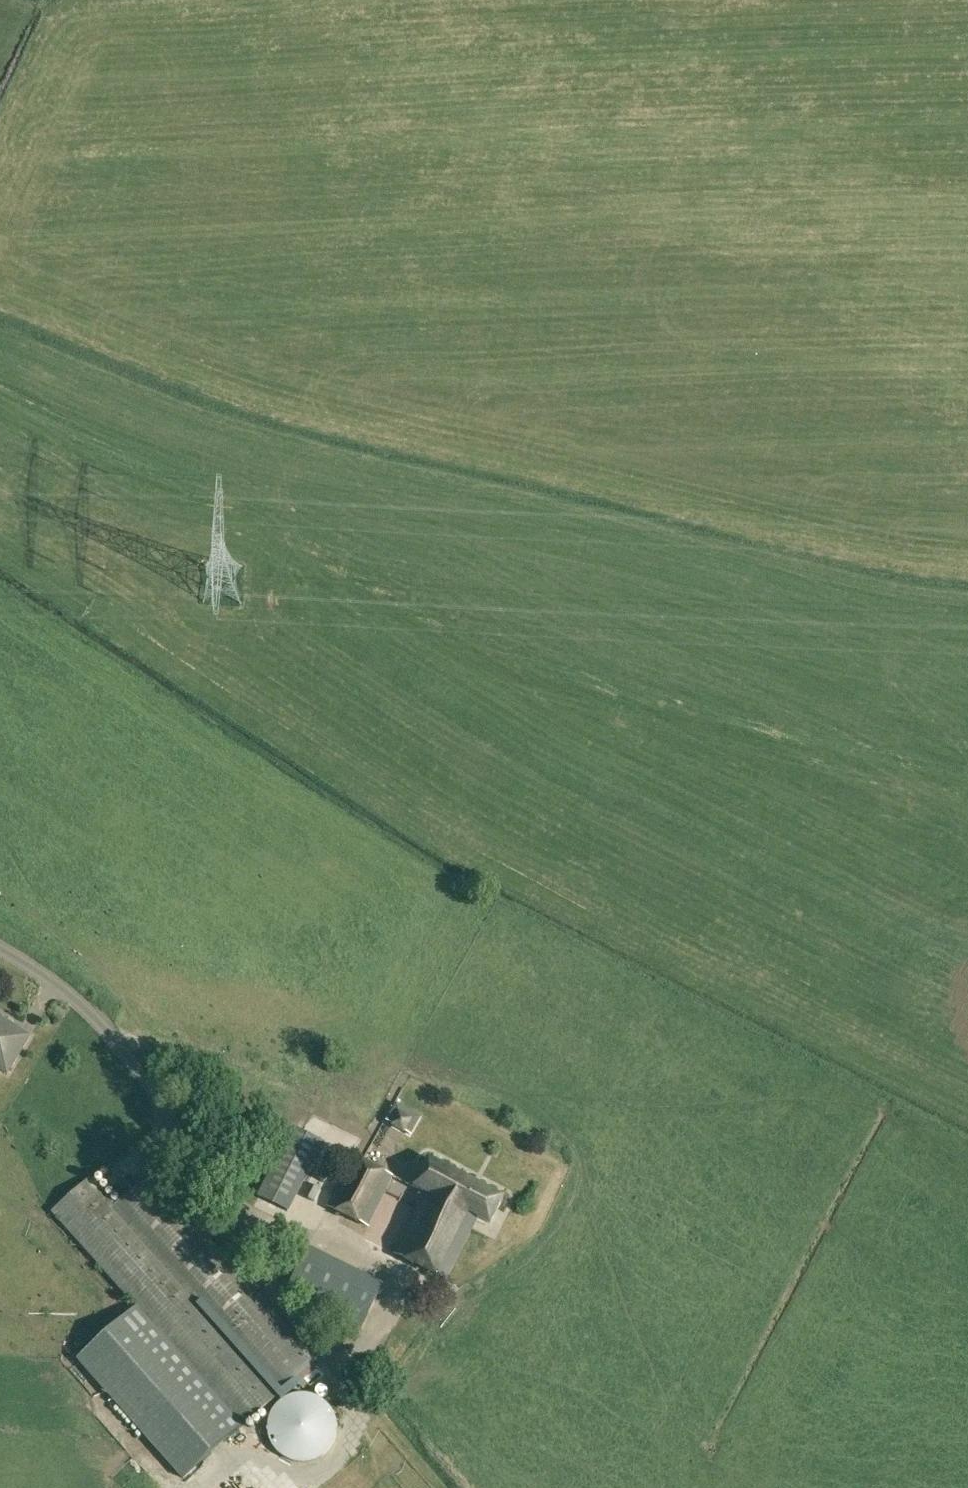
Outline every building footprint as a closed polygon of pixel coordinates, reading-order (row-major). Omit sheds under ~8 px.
[(8,1074),(31,1036),(0,1017),(0,1069),(8,1074)] [(398,1112),(391,1124),(403,1131),(410,1119),(398,1112)] [(258,1196),(288,1211),(324,1141),(292,1126),(258,1196)] [(327,1208),(369,1228),(394,1176),(352,1155),(327,1208)] [(393,1254),(447,1281),(479,1217),(491,1222),(504,1197),(430,1160),(416,1187),(424,1191),(393,1254)] [(52,1212),(244,1426),(318,1360),(152,1172),(116,1203),(91,1176),(52,1212)] [(286,1290),(362,1328),(384,1283),(307,1244),(286,1290)] [(78,1360),(184,1479),(226,1442),(119,1322),(78,1360)] [(269,1424),(269,1427),(269,1430),(269,1433),(270,1436),(271,1439),(272,1441),(273,1444),(275,1446),(276,1449),(278,1451),(280,1453),(283,1455),(285,1456),(288,1458),(291,1459),(293,1460),(296,1461),(299,1461),(302,1461),(305,1461),(308,1461),(311,1461),(314,1460),(316,1459),(319,1457),(322,1456),(324,1454),(326,1452),(328,1450),(330,1448),(332,1446),(333,1443),(335,1440),(336,1438),(336,1435),(337,1432),(337,1429),(337,1426),(337,1423),(336,1420),(336,1417),(335,1414),(333,1412),(332,1409),(330,1406),(328,1404),(326,1402),(324,1400),(321,1398),(319,1397),(316,1396),(313,1395),(310,1394),(307,1393),(304,1393),(301,1393),(298,1393),(295,1394),(292,1395),(289,1396),(287,1397),(284,1399),(282,1401),(279,1403),(277,1405),(275,1407),(274,1410),(272,1412),(271,1415),(270,1418),(269,1421),(269,1424)]
